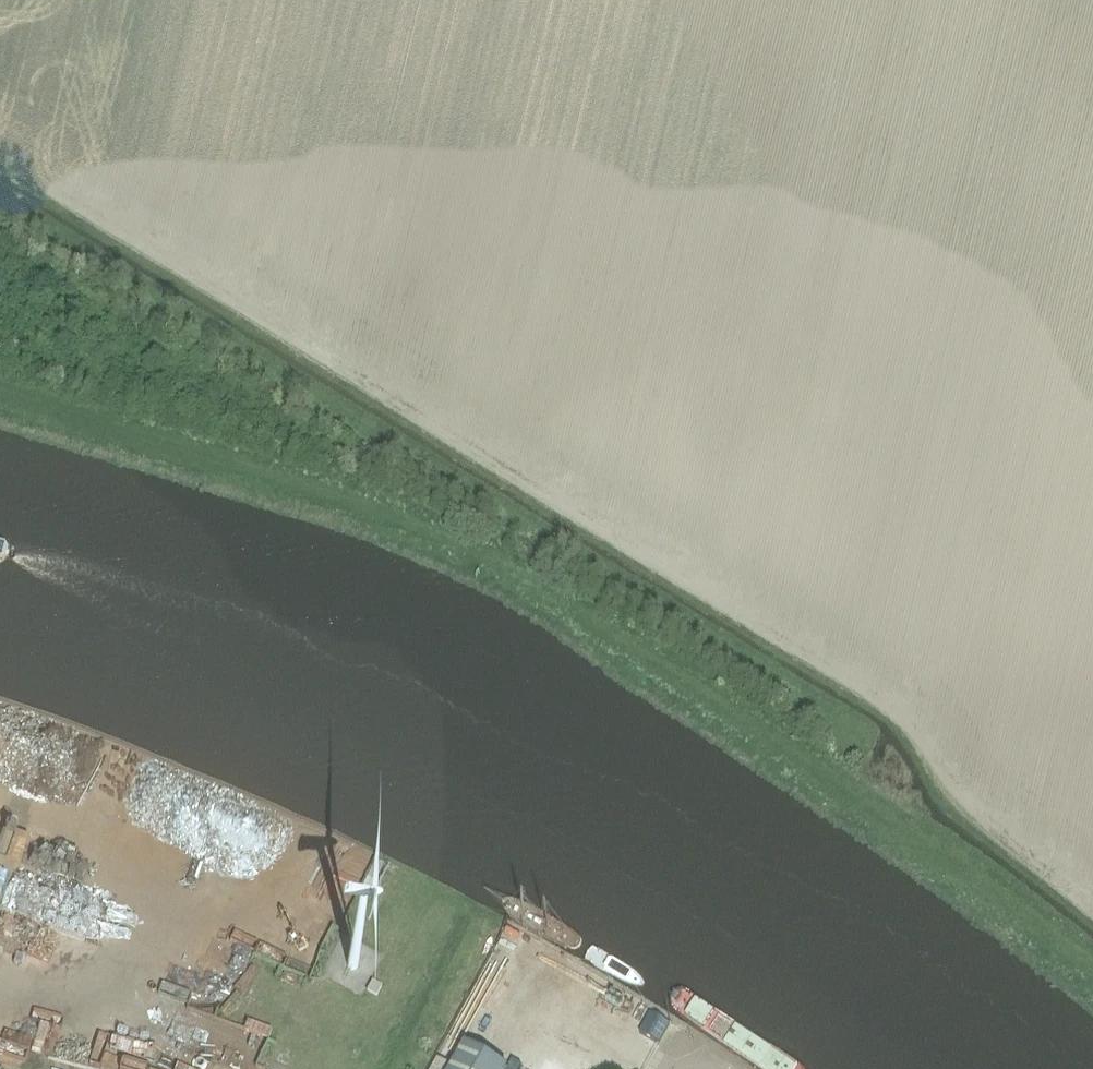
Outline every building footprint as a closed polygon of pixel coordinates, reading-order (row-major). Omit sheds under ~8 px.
[(28,839),(14,834),(15,830),(6,827),(3,832),(6,833),(5,835),(3,835),(0,844),(0,905),(14,868),(17,869),(28,839)] [(669,1024),(649,1013),(638,1033),(658,1044),(669,1024)] [(35,1047),(64,1053),(69,1028),(40,1022),(35,1047)] [(462,1047),(450,1068),(503,1068),(462,1047)]
